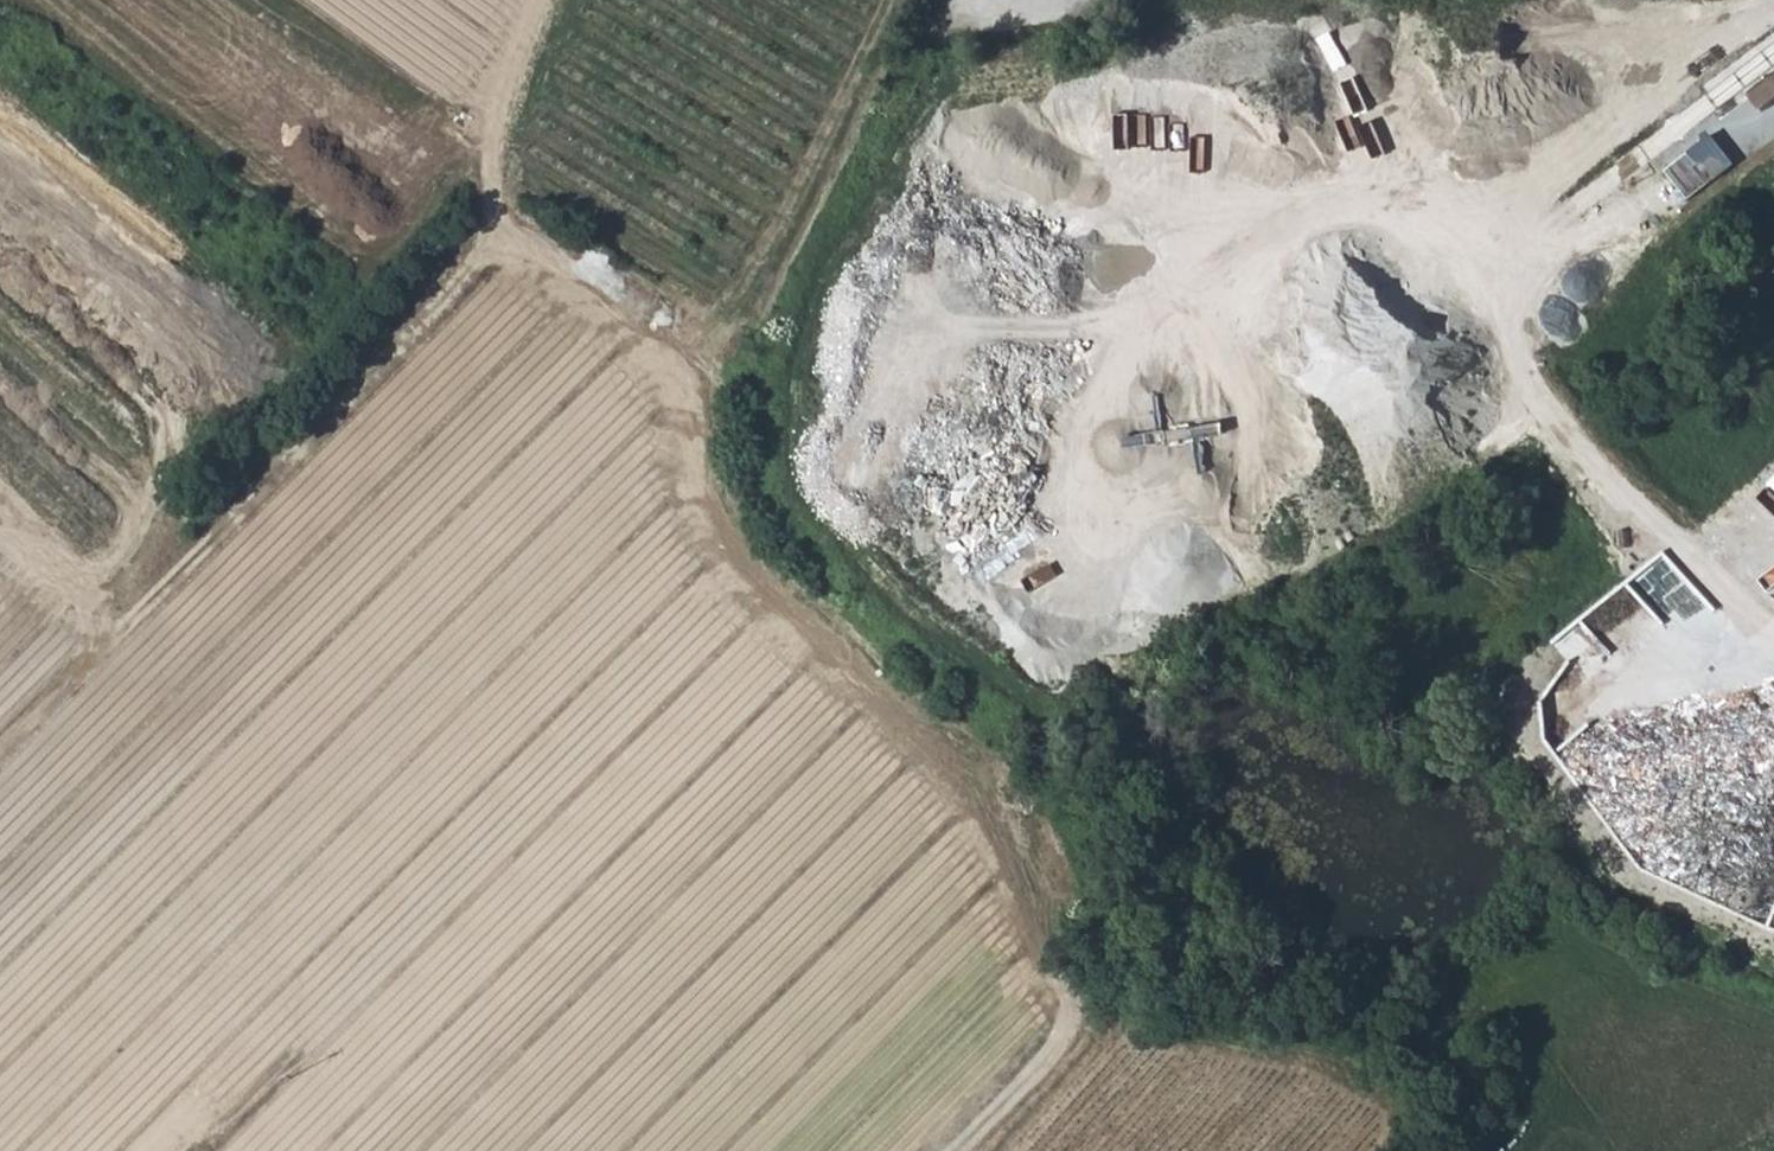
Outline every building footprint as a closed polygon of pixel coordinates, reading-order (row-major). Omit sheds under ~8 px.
[(1762,108),(1773,99),(1773,76),(1751,94),(1762,108)] [(1693,202),(1741,165),(1717,135),(1670,171),(1693,202)]
